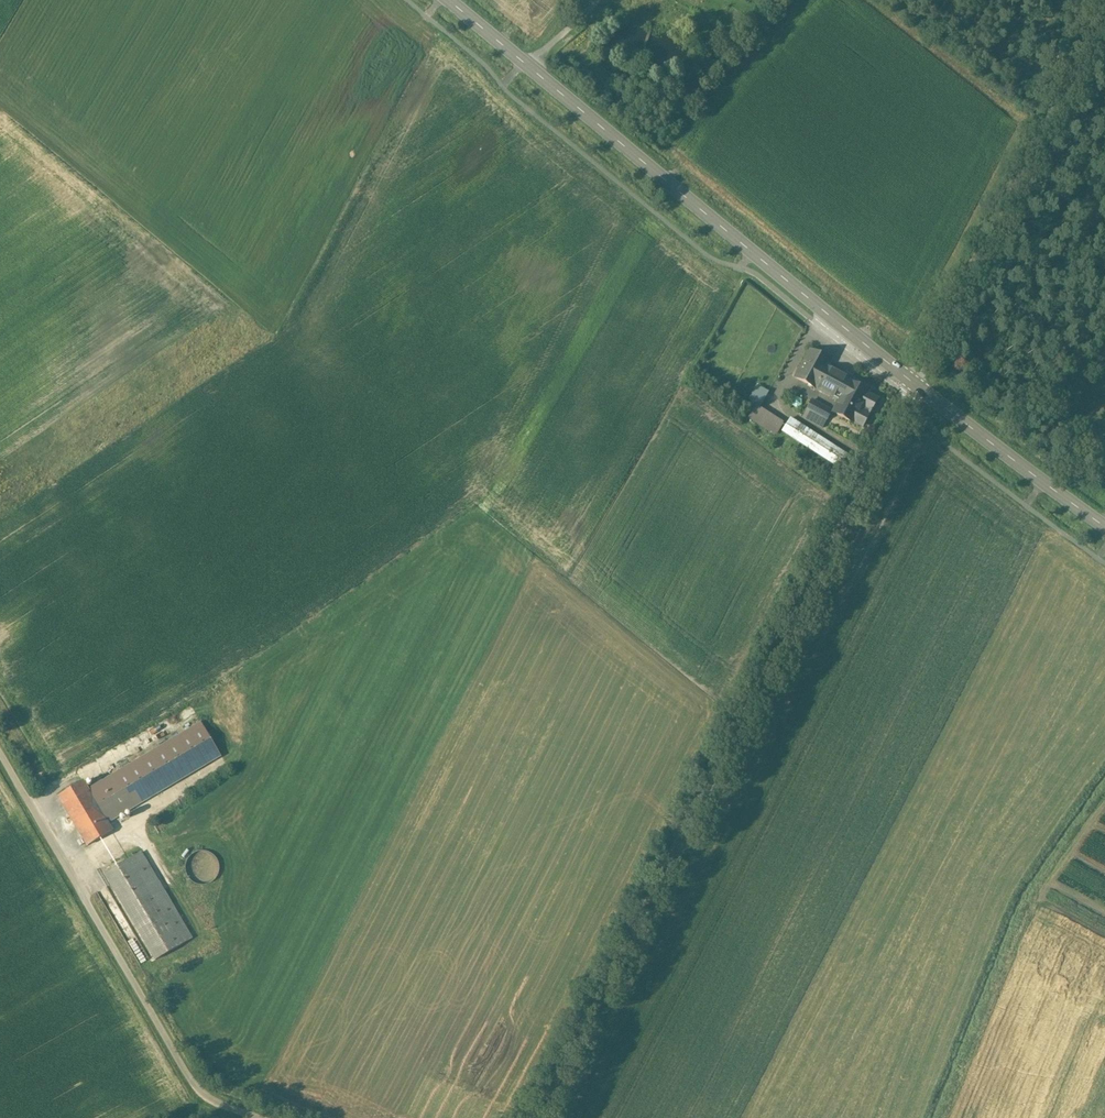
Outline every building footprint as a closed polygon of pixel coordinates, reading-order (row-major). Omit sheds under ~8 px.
[(829,362),(810,351),(795,378),(815,389),(827,366),(829,362)] [(844,375),(827,366),(815,388),(832,398),(835,394),(841,397),(849,383),(842,379),(844,375)] [(868,393),(849,383),(841,397),(833,413),(852,423),(858,426),(863,417),(857,414),(860,408),(870,414),(877,399),(868,394),(868,393)] [(831,411),(812,401),(806,411),(826,421),(831,411)] [(781,425),(756,408),(750,418),(775,434),(781,425)] [(826,421),(806,411),(802,418),(822,429),(826,421)] [(847,455),(790,419),(782,432),(839,468),(847,455)] [(201,722),(87,790),(107,824),(221,757),(201,722)] [(50,783),(64,776),(59,764),(45,771),(50,783)] [(82,782),(59,796),(88,845),(112,832),(107,824),(87,790),(82,782)] [(201,851),(199,852),(194,853),(190,856),(188,859),(186,862),(185,865),(185,869),(186,872),(186,875),(188,878),(191,881),(194,883),(198,885),(201,885),(205,885),(209,884),(212,882),(215,879),(217,876),(218,873),(219,869),(219,865),(218,861),(216,858),(213,856),(211,854),(208,852),(204,851),(201,851)] [(141,853),(105,873),(155,959),(191,938),(141,853)]
